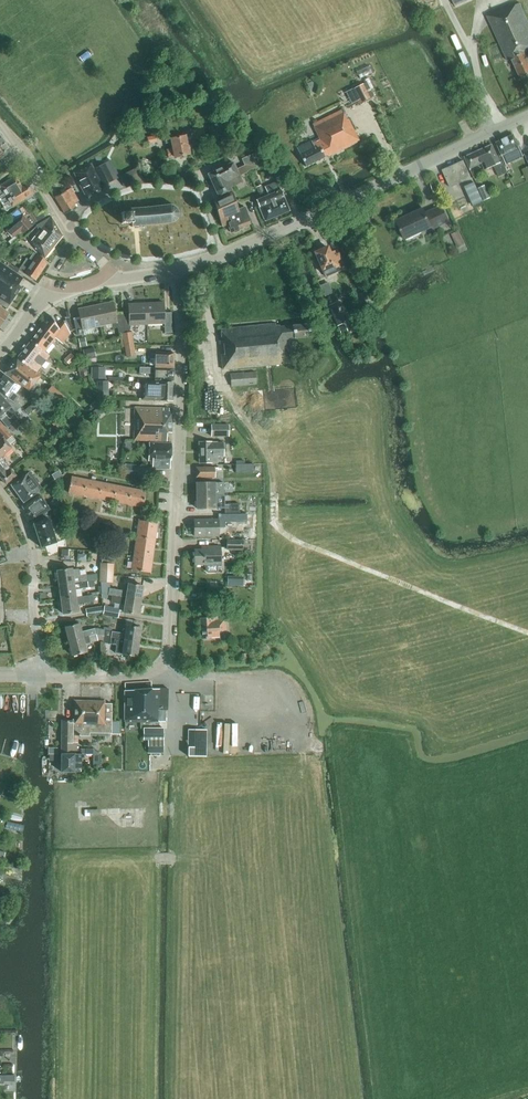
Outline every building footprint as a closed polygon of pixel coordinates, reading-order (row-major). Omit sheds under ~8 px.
[(520,2),(509,7),(509,6),(487,16),(507,61),(512,59),(520,76),(521,76),(523,76),(526,75),(527,73),(527,59),(527,58),(527,54),(527,51),(527,20),(520,2)] [(79,57),(83,62),(93,55),(89,50),(79,57)] [(366,89),(363,84),(351,90),(352,92),(357,102),(359,105),(370,99),(369,96),(372,95),(369,88),(366,89)] [(347,119),(341,109),(312,123),(319,137),(296,148),(305,166),(327,155),(328,156),(359,141),(348,119),(347,119)] [(219,126),(209,130),(211,138),(222,134),(219,126)] [(176,137),(176,134),(164,137),(165,143),(171,142),(172,149),(167,150),(168,158),(174,156),(174,157),(189,154),(185,136),(176,137)] [(506,163),(523,155),(519,146),(520,144),(519,141),(516,140),(513,135),(496,143),(506,163)] [(11,151),(5,142),(0,145),(0,159),(2,159),(11,151)] [(483,163),(486,169),(494,166),(499,177),(508,173),(502,161),(500,162),(492,145),(464,157),(470,168),(483,163)] [(233,162),(208,174),(219,197),(231,191),(232,191),(230,187),(234,185),(231,180),(239,176),(248,172),(247,171),(249,171),(257,167),(256,166),(260,164),(254,152),(241,159),(243,162),(235,166),(233,162)] [(91,164),(73,173),(86,197),(103,189),(102,186),(113,180),(120,177),(111,160),(104,164),(95,168),(94,166),(92,167),(91,164)] [(450,187),(471,178),(463,161),(442,170),(450,187)] [(129,172),(134,183),(143,179),(138,167),(129,172)] [(277,180),(281,189),(288,186),(283,175),(276,178),(277,180)] [(0,185),(0,188),(12,207),(15,205),(36,192),(29,181),(21,186),(20,184),(15,176),(0,185)] [(281,189),(277,180),(264,186),(268,195),(255,200),(258,207),(259,207),(264,221),(289,210),(283,197),(283,196),(281,190),(281,189)] [(482,201),(474,182),(464,186),(473,205),(482,201)] [(484,200),(490,197),(485,185),(479,188),(484,200)] [(64,214),(76,208),(74,204),(79,201),(71,188),(55,197),(64,214)] [(241,227),(250,224),(244,207),(238,210),(232,192),(214,201),(222,226),(228,224),(231,232),(233,231),(235,232),(238,230),(239,229),(241,228),(241,227)] [(23,205),(16,209),(17,210),(21,215),(24,213),(27,216),(30,214),(28,211),(27,212),(23,205)] [(179,214),(177,208),(173,206),(170,205),(130,208),(131,213),(122,213),(121,212),(120,213),(121,214),(122,222),(121,223),(122,224),(123,223),(131,222),(131,225),(131,227),(136,226),(141,226),(171,224),(174,222),(178,219),(179,214)] [(449,221),(442,205),(426,213),(423,208),(397,221),(405,239),(434,226),(435,227),(449,221)] [(38,212),(35,207),(28,211),(30,214),(35,223),(49,214),(45,207),(38,212)] [(35,223),(30,214),(27,216),(24,213),(21,215),(17,210),(7,218),(11,224),(7,228),(14,236),(21,230),(23,233),(32,226),(35,223)] [(45,259),(63,236),(51,216),(36,225),(39,231),(31,242),(45,259)] [(458,248),(465,245),(458,231),(451,234),(458,248)] [(17,239),(15,236),(8,241),(11,245),(17,239)] [(329,252),(327,247),(315,252),(318,259),(316,260),(316,262),(316,264),(317,265),(319,266),(320,266),(325,277),(345,268),(336,249),(329,252)] [(18,269),(19,269),(35,281),(46,264),(39,256),(38,257),(33,253),(27,262),(23,260),(21,262),(23,263),(19,269),(18,269)] [(16,274),(5,266),(0,263),(0,300),(1,300),(0,302),(0,304),(6,309),(21,287),(18,285),(23,278),(16,274)] [(16,274),(19,269),(18,269),(19,269),(15,266),(14,267),(9,264),(9,265),(8,263),(5,266),(16,274)] [(123,330),(122,314),(115,315),(113,302),(95,305),(100,326),(111,323),(112,329),(117,328),(118,333),(123,333),(123,330)] [(146,303),(147,325),(164,324),(164,333),(171,333),(171,312),(164,313),(163,302),(146,303)] [(130,325),(147,325),(146,303),(128,304),(129,314),(122,314),(123,330),(130,329),(130,325)] [(86,329),(100,326),(95,305),(78,309),(80,319),(73,320),(77,335),(87,333),(86,329)] [(10,316),(0,308),(0,330),(10,316)] [(345,322),(339,310),(332,314),(337,326),(345,322)] [(56,338),(56,339),(62,344),(70,334),(63,321),(58,327),(50,315),(42,326),(56,338)] [(310,336),(309,324),(279,327),(279,325),(275,326),(275,324),(220,329),(221,340),(219,340),(222,369),(290,363),(288,339),(310,336)] [(345,325),(338,327),(341,335),(348,332),(345,325)] [(45,352),(56,339),(56,338),(42,326),(31,340),(45,352)] [(125,347),(133,346),(131,332),(122,334),(125,347)] [(78,339),(80,347),(87,346),(85,337),(78,339)] [(17,358),(36,373),(49,356),(31,341),(17,358)] [(93,347),(83,350),(85,359),(95,356),(93,347)] [(173,367),(174,353),(155,352),(150,352),(150,358),(155,358),(155,367),(173,367)] [(75,358),(70,353),(65,359),(69,363),(75,358)] [(36,373),(17,358),(5,372),(29,390),(41,376),(36,373)] [(82,379),(87,377),(84,366),(78,368),(82,379)] [(105,379),(105,368),(91,367),(91,378),(105,379)] [(173,380),(173,368),(139,367),(139,373),(155,374),(154,380),(173,380)] [(231,386),(256,384),(255,372),(230,375),(231,386)] [(4,375),(0,380),(0,392),(14,403),(19,397),(15,394),(20,387),(4,375)] [(109,398),(108,381),(96,381),(96,389),(99,389),(99,397),(109,398)] [(172,401),(173,382),(142,381),(142,400),(160,400),(172,401)] [(60,406),(66,398),(51,386),(45,394),(60,406)] [(10,401),(2,395),(1,396),(0,395),(0,416),(10,407),(15,412),(21,407),(17,402),(15,404),(10,401)] [(94,418),(102,412),(98,407),(90,414),(94,418)] [(171,433),(172,412),(169,412),(169,408),(134,407),(134,440),(166,441),(167,432),(171,433)] [(5,416),(1,420),(8,428),(12,424),(5,416)] [(228,434),(228,423),(210,423),(210,434),(228,434)] [(11,436),(3,426),(0,428),(0,434),(6,441),(11,436)] [(5,441),(3,438),(0,440),(0,474),(9,467),(1,457),(12,448),(5,441)] [(199,441),(199,463),(217,463),(217,455),(223,455),(223,442),(217,442),(217,441),(199,441)] [(170,468),(170,460),(171,443),(149,443),(149,460),(152,460),(152,468),(170,468)] [(236,473),(245,473),(245,464),(236,465),(236,473)] [(137,476),(138,467),(126,466),(126,475),(137,476)] [(0,474),(0,477),(6,485),(16,476),(9,467),(0,474)] [(212,477),(215,477),(215,467),(195,467),(196,477),(200,477),(212,477)] [(55,480),(61,475),(58,470),(51,475),(55,480)] [(34,478),(30,471),(11,485),(23,502),(39,491),(40,491),(42,489),(37,483),(38,483),(37,482),(39,481),(36,477),(34,478)] [(68,492),(83,495),(86,479),(71,476),(68,492)] [(196,495),(215,495),(223,495),(223,482),(212,482),(212,477),(200,477),(200,482),(196,482),(196,495)] [(86,479),(83,495),(98,498),(101,482),(86,479)] [(101,482),(98,498),(113,501),(116,485),(101,482)] [(128,504),(131,488),(116,485),(113,501),(128,504)] [(131,488),(128,504),(143,507),(146,491),(131,488)] [(225,514),(239,514),(239,503),(222,504),(222,500),(215,500),(215,495),(196,495),(196,508),(224,508),(225,514)] [(32,521),(48,511),(37,496),(33,499),(22,506),(32,521)] [(48,518),(33,523),(41,547),(49,545),(64,540),(63,537),(55,539),(48,518)] [(194,520),(194,536),(218,535),(218,527),(222,527),(222,520),(218,520),(218,519),(194,520)] [(136,537),(155,539),(157,522),(139,520),(136,537)] [(155,539),(136,537),(134,553),(152,556),(155,539)] [(242,550),(242,540),(227,540),(227,549),(242,550)] [(217,570),(217,564),(220,564),(220,546),(201,546),(201,549),(194,549),(194,565),(205,564),(206,571),(208,573),(215,572),(217,570)] [(132,570),(150,573),(152,556),(134,553),(132,570)] [(100,576),(112,576),(113,564),(100,564),(100,576)] [(71,568),(57,570),(59,585),(87,581),(86,575),(80,576),(79,570),(78,569),(71,570),(71,568)] [(243,577),(233,576),(232,586),(243,586),(243,577)] [(87,581),(59,585),(61,599),(75,597),(82,596),(81,589),(88,588),(87,581)] [(112,595),(140,600),(142,586),(128,583),(127,591),(113,589),(109,588),(108,595),(112,595)] [(218,600),(233,599),(233,591),(218,591),(218,600)] [(138,615),(140,600),(112,595),(111,602),(125,604),(123,612),(138,615)] [(75,597),(61,599),(63,614),(77,612),(76,604),(90,602),(89,596),(82,596),(75,597)] [(116,618),(117,608),(104,605),(102,616),(116,618)] [(87,617),(102,614),(101,606),(86,609),(87,617)] [(217,619),(217,617),(199,618),(200,639),(219,637),(218,631),(226,630),(225,618),(217,619)] [(96,634),(94,628),(81,631),(79,623),(65,627),(68,641),(96,634)] [(110,638),(138,642),(140,627),(126,625),(125,634),(111,631),(110,638)] [(101,629),(96,628),(94,628),(96,634),(68,641),(72,655),(86,652),(84,643),(97,640),(103,642),(103,630),(101,629)] [(110,638),(111,631),(103,630),(103,642),(116,645),(115,653),(122,654),(136,656),(138,642),(110,638)] [(151,689),(151,682),(125,684),(125,690),(124,690),(124,721),(143,722),(165,722),(165,711),(167,711),(167,689),(151,689)] [(187,710),(201,710),(201,693),(180,693),(180,702),(187,702),(187,710)] [(76,754),(76,749),(77,743),(72,743),(72,735),(88,736),(88,731),(103,731),(103,733),(111,733),(112,703),(104,703),(104,701),(74,700),(74,721),(61,721),(61,754),(76,754)] [(143,728),(143,740),(149,740),(149,748),(149,753),(151,753),(160,753),(164,753),(164,748),(164,740),(164,728),(143,728)] [(207,756),(207,729),(188,729),(188,755),(207,756)] [(76,754),(61,754),(61,772),(81,772),(81,758),(84,758),(84,749),(76,749),(76,754)] [(21,791),(6,787),(4,793),(18,798),(21,791)]
